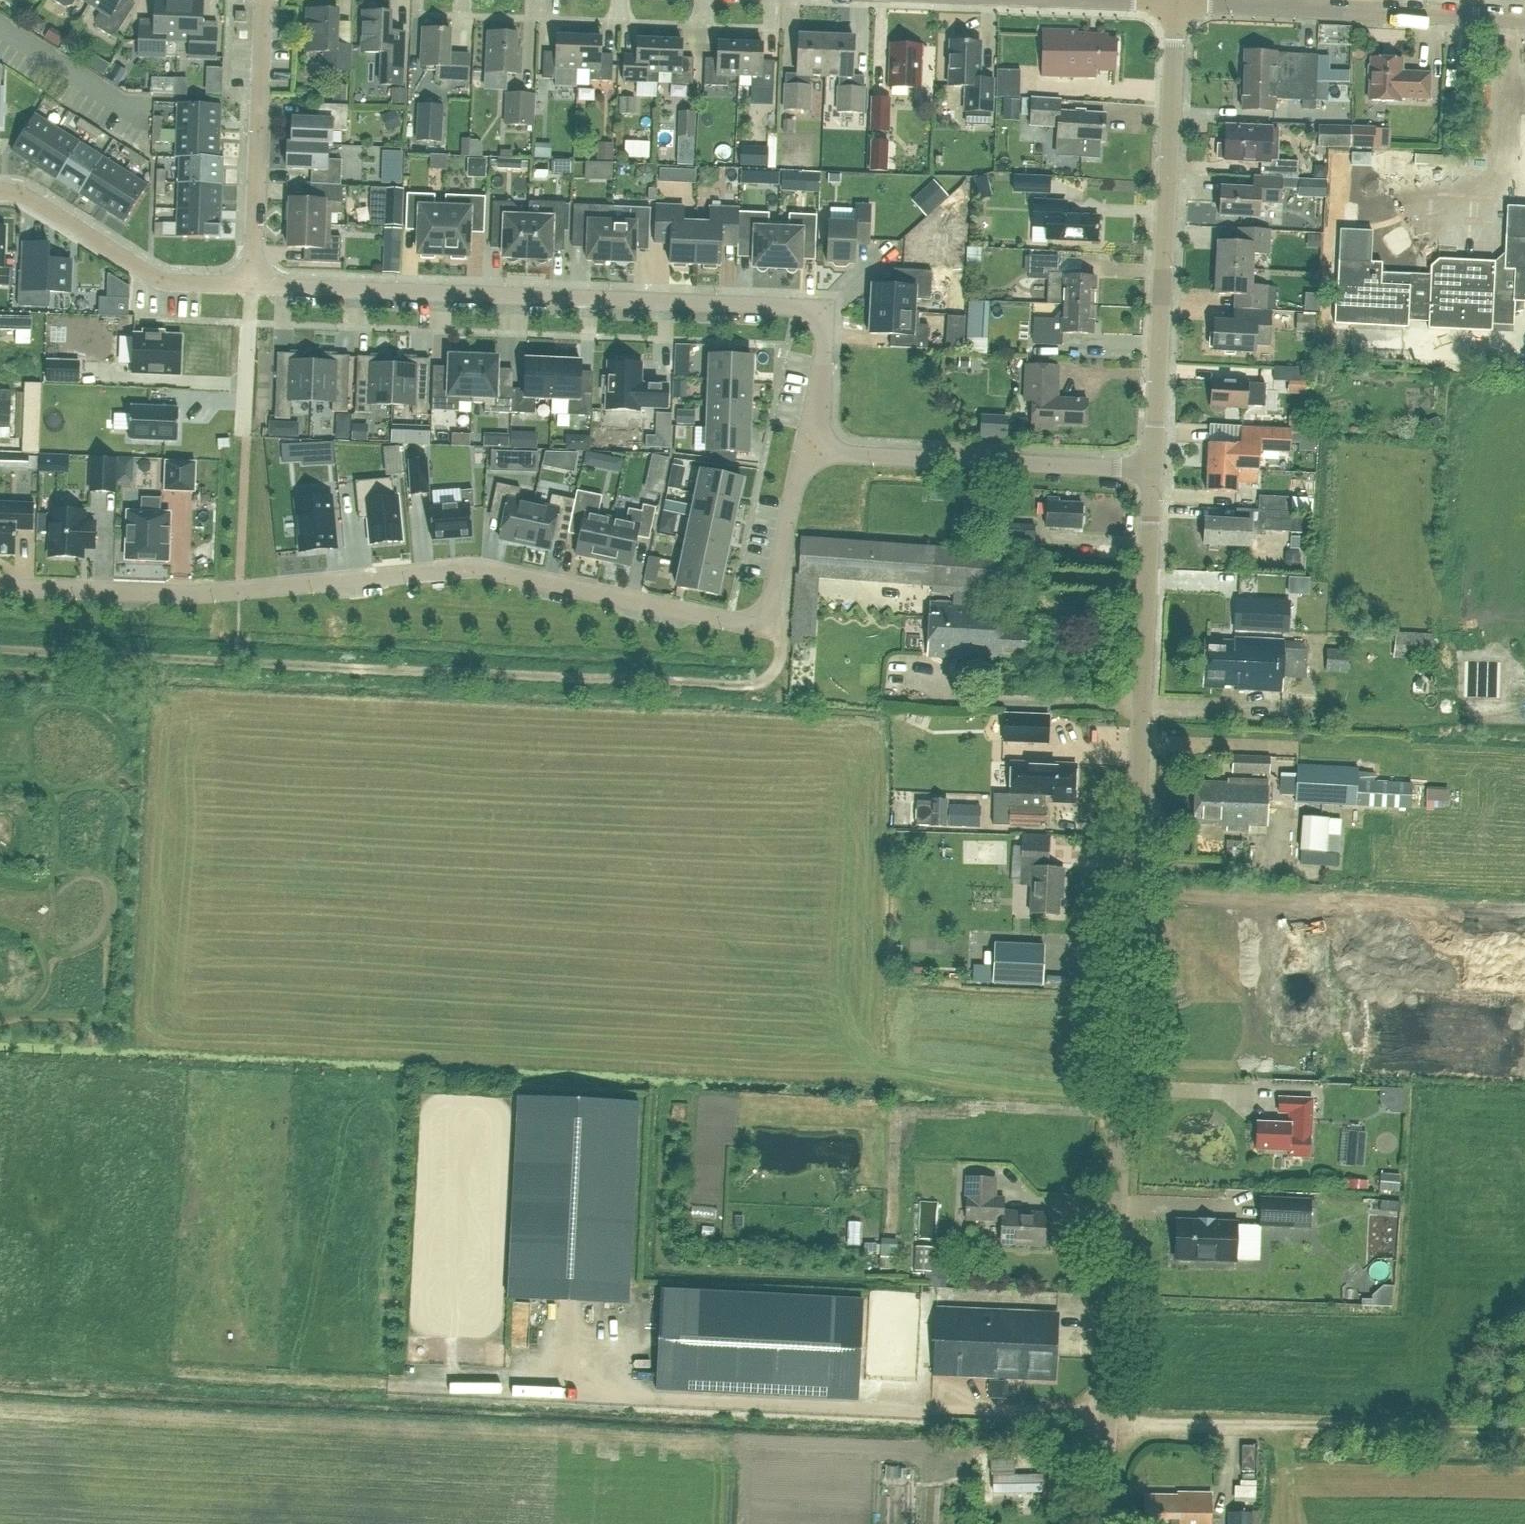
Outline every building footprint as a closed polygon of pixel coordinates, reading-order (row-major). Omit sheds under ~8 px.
[(90,4),(101,11),(96,20),(97,28),(114,38),(131,11),(119,4),(121,0),(92,0),(90,4)] [(178,41),(180,0),(156,0),(155,28),(140,27),(139,55),(177,57),(178,41)] [(202,0),(180,0),(178,41),(190,42),(189,57),(216,58),(217,30),(203,30),(204,0),(202,0)] [(308,10),(306,52),(325,52),(324,70),(350,71),(351,46),(337,46),(338,11),(308,10)] [(247,12),(236,12),(236,22),(246,22),(247,12)] [(363,12),(362,52),(382,53),(381,84),(403,85),(405,33),(391,32),(391,13),(363,12)] [(423,29),(421,66),(437,67),(436,79),(468,81),(470,55),(450,53),(451,30),(423,29)] [(1097,70),(1116,71),(1116,38),(1108,38),(1108,34),(1078,34),(1078,31),(1043,30),(1042,76),(1081,78),(1081,75),(1097,75),(1097,70)] [(486,72),(520,74),(521,50),(516,49),(517,34),(488,32),(486,72)] [(825,76),(827,36),(799,35),(797,85),(785,85),(784,109),(810,110),(811,75),(825,76)] [(543,79),(555,80),(566,80),(567,69),(578,69),(579,36),(556,36),(556,52),(544,52),(543,79)] [(601,37),(579,36),(578,69),(589,70),(589,81),(612,82),(613,55),(601,54),(601,37)] [(827,36),(825,76),(839,76),(838,111),(863,112),(864,87),(852,87),(854,37),(827,36)] [(623,82),(636,83),(658,84),(658,73),(659,73),(660,40),(638,39),(637,56),(624,55),(623,82)] [(682,40),(660,40),(659,73),(669,73),(668,84),(693,85),(694,58),(682,58),(682,40)] [(981,42),(951,41),(950,86),(966,87),(965,111),(992,112),(994,80),(980,79),(981,42)] [(704,85),(717,86),(727,86),(727,76),(739,76),(741,43),(718,42),(718,59),(705,58),(704,85)] [(763,44),(741,43),(739,76),(752,77),(751,88),(774,88),(775,61),(763,61),(763,44)] [(890,87),(920,88),(922,45),(892,44),(890,87)] [(1492,45),(1482,45),(1481,55),(1491,56),(1492,45)] [(1302,85),(1317,86),(1318,55),(1244,51),(1243,82),(1290,85),(1290,80),(1303,81),(1302,85)] [(1429,99),(1431,73),(1412,72),(1412,76),(1402,75),(1403,60),(1371,58),(1371,64),(1368,66),(1368,74),(1370,76),(1369,100),(1401,102),(1401,98),(1429,99)] [(996,71),(995,98),(1019,99),(1020,72),(996,71)] [(175,95),(174,77),(156,78),(157,96),(175,95)] [(1290,85),(1243,82),(1243,84),(1240,88),(1239,94),(1242,97),(1242,110),(1275,111),(1275,100),(1302,101),(1302,100),(1316,101),(1317,86),(1302,85),(1303,81),(1290,80),(1290,85)] [(392,87),(391,104),(406,105),(407,87),(392,87)] [(505,124),(532,126),(534,95),(506,93),(505,124)] [(41,104),(51,111),(56,104),(45,97),(41,104)] [(889,133),(891,99),(870,98),(869,132),(889,133)] [(1058,139),(1103,142),(1105,114),(1055,111),(1056,101),(1061,101),(1062,100),(1032,98),(1031,125),(1058,127),(1058,139)] [(770,120),(769,101),(748,103),(750,122),(770,120)] [(177,103),(176,130),(220,131),(221,105),(177,103)] [(288,143),(332,145),(333,130),(347,130),(348,105),(318,104),(318,118),(293,118),(292,142),(288,142),(288,143)] [(417,140),(441,142),(443,106),(419,105),(417,140)] [(679,112),(678,137),(694,137),(695,112),(679,112)] [(11,151),(34,166),(57,129),(34,114),(11,151)] [(153,117),(152,130),(161,130),(162,117),(153,117)] [(75,126),(86,133),(91,126),(80,119),(75,126)] [(91,126),(86,133),(97,140),(101,132),(91,126)] [(1268,161),(1269,137),(1269,128),(1226,126),(1225,146),(1220,146),(1220,157),(1225,157),(1224,160),(1255,162),(1255,160),(1268,161)] [(1318,147),(1351,147),(1351,145),(1366,146),(1366,131),(1351,130),(1351,127),(1318,126),(1318,147)] [(34,166),(56,180),(80,143),(57,129),(34,166)] [(160,143),(161,130),(152,130),(152,142),(160,143)] [(175,158),(179,158),(179,157),(219,159),(219,158),(220,131),(176,130),(175,158)] [(56,180),(79,194),(102,157),(80,143),(56,180)] [(332,145),(288,143),(287,168),(312,169),(311,184),(341,185),(342,160),(328,159),(328,145),(332,145)] [(120,155),(131,161),(135,154),(125,147),(120,155)] [(740,147),(740,165),(768,166),(768,148),(740,147)] [(447,166),(446,151),(432,152),(432,167),(447,166)] [(146,161),(135,154),(131,161),(141,168),(146,161)] [(79,194),(101,208),(124,172),(102,157),(79,194)] [(223,158),(219,158),(219,159),(179,157),(179,158),(178,184),(222,185),(223,158)] [(521,159),(512,159),(500,158),(500,159),(497,158),(497,169),(520,170),(521,159)] [(1269,160),(1268,179),(1298,179),(1298,161),(1269,160)] [(1058,161),(1057,178),(1077,179),(1078,162),(1058,161)] [(673,183),(674,169),(659,168),(658,182),(673,183)] [(156,183),(165,183),(165,171),(157,170),(156,183)] [(124,172),(101,208),(124,223),(147,186),(124,172)] [(705,174),(704,198),(729,199),(730,175),(705,174)] [(780,194),(804,195),(804,176),(780,176),(780,194)] [(1297,188),(1298,179),(1268,179),(1254,178),(1253,190),(1221,188),(1220,216),(1258,218),(1259,202),(1280,203),(1281,187),(1297,188)] [(584,194),(601,194),(602,179),(584,179),(584,194)] [(164,196),(165,183),(156,183),(156,195),(164,196)] [(178,184),(177,210),(221,212),(222,185),(178,184)] [(289,223),(332,225),(332,213),(342,214),(343,186),(311,184),(311,200),(290,199),(289,223)] [(385,189),(384,226),(402,226),(403,190),(385,189)] [(443,255),(445,208),(435,207),(435,194),(407,193),(406,225),(420,226),(418,254),(421,254),(421,258),(435,259),(436,255),(443,255)] [(445,208),(443,255),(451,255),(451,259),(466,260),(466,256),(468,256),(469,228),(485,228),(486,196),(456,195),(456,208),(445,208)] [(1046,239),(1098,242),(1099,216),(1079,215),(1079,214),(1060,213),(1061,200),(1034,199),(1033,227),(1047,227),(1046,239)] [(530,201),(529,212),(527,258),(536,259),(537,261),(540,263),(543,263),(546,262),(548,259),(551,259),(553,230),(565,231),(566,203),(530,201)] [(527,258),(529,212),(518,212),(518,208),(513,203),(493,202),(492,228),(504,229),(503,257),(507,258),(508,260),(511,262),(514,262),(517,261),(519,258),(527,258)] [(611,262),(613,222),(601,221),(602,206),(574,205),(573,229),(588,229),(587,261),(591,261),(595,265),(603,265),(607,261),(611,262)] [(695,265),(697,223),(683,222),(684,206),(656,205),(654,237),(671,237),(670,264),(674,264),(674,267),(686,268),(686,265),(695,265)] [(829,222),(827,262),(831,263),(835,267),(846,267),(850,263),(854,263),(855,239),(869,240),(870,206),(856,206),(855,223),(829,222)] [(613,222),(611,262),(615,262),(618,266),(627,266),(631,262),(635,263),(636,231),(650,232),(651,208),(624,207),(624,222),(613,222)] [(710,223),(697,223),(695,265),(704,265),(704,268),(716,269),(717,266),(720,266),(721,239),(738,240),(738,239),(739,209),(710,207),(710,223)] [(1506,237),(1505,255),(1494,263),(1438,260),(1430,267),(1429,275),(1382,272),(1382,263),(1371,262),(1372,232),(1340,230),(1337,287),(1336,287),(1334,324),(1408,328),(1408,321),(1428,322),(1428,328),(1513,333),(1513,327),(1514,327),(1515,302),(1516,302),(1515,311),(1522,310),(1523,301),(1524,302),(1524,208),(1507,207),(1506,237)] [(221,212),(177,210),(176,237),(220,239),(221,212)] [(777,268),(779,223),(769,222),(769,213),(739,212),(738,239),(754,240),(753,267),(757,267),(758,270),(761,272),(764,272),(767,271),(768,268),(777,268)] [(779,223),(777,268),(786,269),(788,271),(790,273),(793,273),(796,272),(798,269),(801,269),(802,242),(816,242),(817,215),(789,214),(789,223),(779,223)] [(331,236),(332,225),(289,223),(288,247),(313,248),(312,262),(340,263),(341,237),(331,236)] [(155,224),(154,236),(163,237),(163,224),(155,224)] [(1218,242),(1217,269),(1252,270),(1253,254),(1269,255),(1270,231),(1239,229),(1238,243),(1218,242)] [(50,244),(25,243),(23,282),(19,282),(18,306),(38,307),(39,302),(50,303),(50,291),(70,292),(71,260),(60,260),(61,258),(51,248),(49,248),(50,244)] [(1063,304),(1094,306),(1096,277),(1064,276),(1064,278),(1059,278),(1060,256),(1030,255),(1029,279),(1047,280),(1046,305),(1063,306),(1063,304)] [(1252,270),(1217,269),(1216,294),(1240,296),(1239,309),(1274,311),(1275,290),(1272,287),(1251,286),(1252,270)] [(871,302),(871,310),(913,313),(913,312),(914,299),(930,300),(932,272),(894,270),(894,271),(900,271),(899,287),(872,285),(872,289),(869,289),(868,302),(871,302)] [(129,299),(128,299),(107,298),(99,298),(98,316),(128,317),(129,299)] [(973,352),(990,351),(986,303),(969,305),(973,352)] [(1063,304),(1063,306),(1062,319),(1035,318),(1034,342),(1063,344),(1063,343),(1058,343),(1058,332),(1062,332),(1062,333),(1093,334),(1094,306),(1063,304)] [(913,313),(871,310),(870,319),(867,319),(866,331),(870,332),(869,334),(896,336),(895,347),(890,346),(890,348),(927,350),(928,326),(918,326),(919,313),(913,312),(913,313)] [(1215,322),(1213,351),(1256,353),(1256,344),(1270,345),(1271,312),(1243,311),(1243,323),(1215,322)] [(948,317),(946,349),(962,349),(964,317),(948,317)] [(143,334),(133,334),(132,374),(180,376),(181,336),(164,335),(164,331),(143,330),(143,334)] [(459,403),(471,403),(473,353),(458,352),(457,356),(449,356),(448,386),(432,386),(431,410),(458,412),(459,403)] [(489,354),(473,353),(471,403),(484,404),(484,413),(511,414),(511,413),(512,389),(496,388),(497,358),(489,358),(489,354)] [(311,402),(313,363),(299,362),(300,355),(277,354),(275,419),(290,419),(291,401),(311,402)] [(313,363),(311,402),(332,403),(332,412),(347,413),(349,357),(327,356),(326,363),(313,363)] [(709,381),(751,382),(752,358),(710,356),(709,381)] [(391,405),(393,366),(379,365),(380,358),(357,357),(355,413),(370,414),(371,404),(391,405)] [(393,366),(391,405),(412,406),(411,415),(427,416),(429,360),(407,359),(406,366),(393,366)] [(551,415),(553,360),(526,359),(525,390),(512,389),(511,413),(535,414),(535,399),(551,400),(551,415)] [(603,378),(602,393),(606,394),(606,410),(640,412),(640,408),(667,409),(668,385),(641,384),(642,364),(633,363),(633,359),(617,359),(617,363),(607,362),(607,378),(603,378)] [(580,361),(553,360),(551,415),(552,415),(552,400),(568,401),(568,416),(591,416),(592,393),(579,392),(580,361)] [(47,361),(46,381),(78,383),(79,363),(47,361)] [(1026,365),(1024,394),(1032,394),(1031,428),(1056,429),(1056,424),(1086,426),(1087,399),(1058,398),(1059,366),(1026,365)] [(1288,392),(1306,394),(1307,368),(1274,367),(1273,381),(1289,382),(1288,392)] [(1262,383),(1213,380),(1212,404),(1212,405),(1212,407),(1213,408),(1213,409),(1215,410),(1216,411),(1217,411),(1219,411),(1220,411),(1221,411),(1223,410),(1224,409),(1224,408),(1225,406),(1225,405),(1246,406),(1260,407),(1262,383)] [(709,381),(708,404),(750,405),(751,382),(709,381)] [(708,404),(707,427),(749,429),(750,405),(708,404)] [(178,408),(131,406),(129,440),(177,441),(178,408)] [(1006,438),(1007,416),(981,415),(980,437),(1006,438)] [(396,420),(399,436),(410,433),(407,418),(396,420)] [(748,453),(749,429),(707,427),(706,452),(748,453)] [(1209,444),(1208,468),(1258,470),(1259,450),(1290,451),(1290,431),(1242,429),(1241,445),(1209,444)] [(271,432),(271,454),(299,454),(299,432),(271,432)] [(336,461),(334,441),(302,445),(304,464),(336,461)] [(92,459),(90,491),(114,492),(116,460),(92,459)] [(426,459),(409,460),(411,495),(428,494),(426,459)] [(165,490),(182,491),(194,492),(195,463),(166,462),(165,490)] [(1258,470),(1208,468),(1207,492),(1236,493),(1236,482),(1271,484),(1271,488),(1283,489),(1283,472),(1258,471),(1258,470)] [(701,471),(696,495),(737,503),(742,480),(701,471)] [(392,479),(355,482),(359,520),(368,519),(370,545),(402,542),(398,497),(394,497),(392,479)] [(499,539),(525,545),(533,505),(517,501),(520,489),(497,484),(491,510),(505,513),(499,539)] [(461,505),(429,508),(432,540),(460,537),(472,536),(469,507),(474,507),(472,490),(460,491),(461,505)] [(591,558),(603,560),(612,518),(598,515),(602,496),(577,491),(575,501),(570,524),(581,527),(575,555),(591,559),(591,558)] [(696,495),(691,518),(732,526),(737,503),(696,495)] [(549,508),(533,505),(525,545),(550,550),(556,524),(569,527),(570,524),(575,501),(551,496),(549,508)] [(1258,509),(1291,510),(1292,498),(1259,496),(1258,509)] [(302,551),(334,548),(329,497),(297,500),(302,551)] [(128,512),(126,560),(168,562),(170,514),(159,513),(160,499),(142,498),(142,512),(128,512)] [(1047,528),(1081,530),(1082,503),(1060,502),(1060,498),(1048,498),(1047,528)] [(34,504),(0,503),(0,555),(15,555),(16,530),(33,531),(34,504)] [(612,518),(603,560),(615,563),(614,564),(630,567),(636,537),(649,540),(655,508),(643,505),(641,512),(628,509),(626,521),(612,518)] [(1290,532),(1291,510),(1258,509),(1258,523),(1251,523),(1251,522),(1204,520),(1203,544),(1249,547),(1250,536),(1264,537),(1265,530),(1290,532)] [(84,512),(52,511),(50,557),(82,558),(82,547),(94,548),(95,523),(83,523),(84,512)] [(686,541),(727,549),(732,526),(691,518),(686,541)] [(1010,525),(1010,538),(1035,539),(1035,526),(1010,525)] [(1007,554),(801,539),(798,576),(1004,591),(1007,554)] [(686,541),(681,563),(722,572),(727,549),(686,541)] [(676,587),(717,596),(722,572),(681,563),(676,587)] [(1288,594),(1302,595),(1296,590),(1297,578),(1289,578),(1288,594)] [(1289,603),(1236,600),(1234,630),(1287,633),(1289,603)] [(929,657),(969,659),(972,606),(931,604),(929,657)] [(1004,607),(972,606),(969,659),(1001,661),(1001,658),(1018,659),(1018,656),(1034,657),(1036,630),(1002,628),(1004,607)] [(1325,624),(1323,610),(1309,613),(1311,626),(1325,624)] [(1306,641),(1235,638),(1235,641),(1206,640),(1203,688),(1225,689),(1225,686),(1236,686),(1236,690),(1283,693),(1284,676),(1304,677),(1306,641)] [(1433,639),(1396,638),(1392,665),(1432,667),(1433,639)] [(1329,671),(1351,671),(1351,650),(1329,650),(1329,671)] [(1006,715),(1005,743),(1049,745),(1050,717),(1006,715)] [(1128,749),(1129,736),(1115,735),(1114,748),(1128,749)] [(1232,774),(1269,775),(1270,756),(1232,755),(1232,774)] [(994,794),(992,824),(1010,825),(1044,826),(1045,796),(1053,796),(1053,803),(1074,804),(1075,766),(1011,763),(1010,795),(994,794)] [(1294,802),(1411,808),(1412,784),(1373,782),(1374,769),(1296,765),(1294,802)] [(1266,828),(1268,782),(1240,781),(1240,785),(1195,783),(1193,825),(1212,826),(1212,827),(1226,828),(1226,832),(1248,833),(1249,827),(1266,828)] [(1453,786),(1430,786),(1430,800),(1453,800),(1453,786)] [(917,802),(916,827),(946,828),(947,800),(931,799),(931,803),(917,802)] [(949,806),(948,827),(968,828),(969,807),(949,806)] [(1302,817),(1301,850),(1326,852),(1328,818),(1302,817)] [(1023,835),(1023,845),(1048,847),(1049,836),(1023,835)] [(1047,869),(1048,847),(1023,846),(1022,860),(1033,860),(1030,913),(1059,915),(1060,891),(1062,891),(1063,870),(1047,869)] [(1335,855),(1300,853),(1299,866),(1334,868),(1335,855)] [(993,984),(1042,986),(1044,946),(995,944),(993,984)] [(628,1304),(639,1103),(517,1097),(507,1298),(628,1304)] [(1310,1157),(1312,1100),(1278,1099),(1278,1113),(1292,1113),(1291,1124),(1256,1123),(1255,1150),(1289,1151),(1289,1156),(1310,1157)] [(994,1198),(995,1179),(966,1177),(965,1196),(966,1196),(965,1220),(1002,1222),(1001,1244),(1045,1246),(1046,1214),(1003,1212),(1003,1199),(994,1198)] [(1309,1200),(1261,1199),(1260,1225),(1308,1227),(1309,1200)] [(695,1213),(695,1221),(722,1220),(722,1212),(695,1213)] [(1176,1221),(1175,1259),(1235,1261),(1236,1223),(1176,1221)] [(720,1240),(720,1222),(701,1222),(700,1240),(720,1240)] [(1301,1246),(1298,1263),(1309,1265),(1312,1248),(1301,1246)] [(915,1247),(914,1270),(930,1271),(930,1280),(936,1280),(938,1248),(915,1247)] [(880,1257),(879,1270),(895,1270),(895,1258),(880,1257)] [(857,1401),(862,1300),(661,1290),(656,1391),(857,1401)] [(1055,1315),(934,1308),(931,1376),(1052,1382),(1055,1315)] [(1015,1458),(991,1458),(991,1471),(994,1471),(994,1491),(1042,1490),(1042,1474),(1015,1474),(1015,1458)] [(1233,1501),(1253,1502),(1254,1482),(1243,1482),(1242,1487),(1234,1486),(1233,1501)] [(1176,1496),(1144,1495),(1144,1523),(1210,1523),(1210,1493),(1177,1492),(1176,1496)] [(1258,1513),(1246,1513),(1230,1511),(1229,1523),(1258,1523),(1258,1513)]
